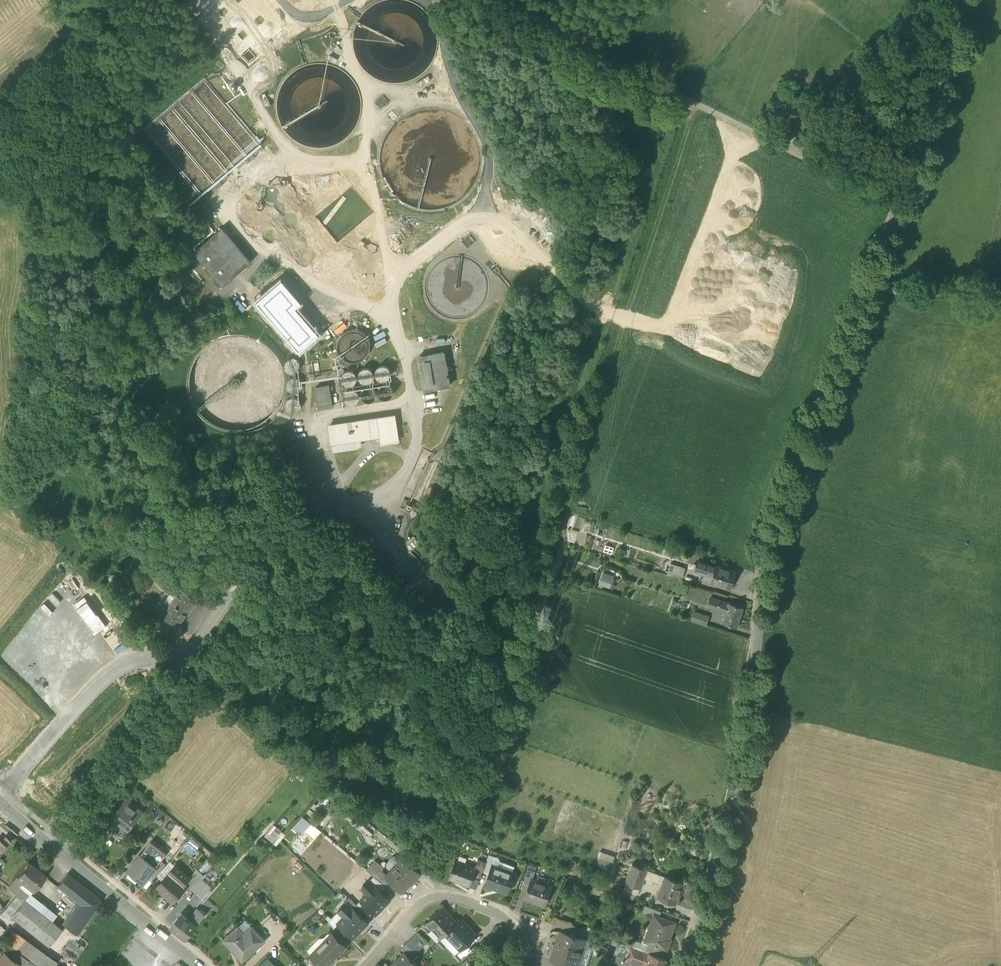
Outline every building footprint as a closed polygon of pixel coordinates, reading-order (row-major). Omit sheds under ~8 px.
[(273,18),(288,5),(284,0),(271,0),(263,7),(273,18)] [(356,27),(353,41),(355,55),(361,66),(369,75),(379,81),(393,84),(402,84),(416,79),(427,71),(434,61),(438,47),(438,34),(434,22),(425,11),(416,4),(403,0),(397,0),(387,0),(373,6),(363,14),(356,27)] [(243,40),(245,40),(248,40),(252,40),(255,38),(258,36),(261,34),(263,31),(265,28),(266,24),(266,19),(265,17),(264,13),(262,10),(259,7),(256,5),(252,3),(249,2),(245,2),(241,3),(238,5),(234,7),(231,10),(229,14),(228,17),(228,20),(228,22),(228,26),(230,30),(232,33),(234,36),(237,38),(240,39),(243,40)] [(288,78),(280,90),(277,105),(280,119),(285,130),(294,139),(303,144),(317,148),(326,147),(341,143),(351,134),(358,125),(362,110),(362,98),(358,86),(350,75),(340,68),(327,64),(311,64),(298,69),(288,78)] [(205,79),(146,130),(201,193),(259,143),(205,79)] [(787,119),(803,128),(812,114),(796,105),(793,109),(795,109),(789,119),(788,118),(787,119)] [(396,124),(386,138),(382,154),(383,171),(389,185),(397,195),(408,203),(424,208),(434,208),(451,204),(464,196),(473,185),(480,169),(480,154),(477,140),(468,127),(458,118),(444,112),(425,110),(409,115),(396,124)] [(277,191),(274,189),(269,190),(265,192),(264,195),(263,198),(264,202),(266,205),(269,207),(273,207),(277,205),(279,203),(281,200),(281,196),(279,193),(277,191)] [(258,207),(254,206),(249,206),(246,208),(244,211),(243,215),(244,218),(247,221),(250,223),(254,223),(257,222),(260,219),(261,216),(261,212),(260,209),(258,207)] [(296,213),(293,211),(288,211),(284,214),(283,217),(282,220),(283,224),(285,227),(288,228),(292,229),(296,227),(298,225),(300,222),(300,218),(298,215),(296,213)] [(281,240),(280,242),(302,269),(314,258),(317,256),(295,230),(293,230),(290,231),(286,229),(284,227),(282,225),(280,226),(278,227),(277,228),(279,229),(280,231),(282,234),(282,237),(281,240)] [(194,252),(223,286),(251,262),(222,228),(194,252)] [(435,267),(429,276),(427,287),(429,297),(433,305),(439,311),(446,315),(456,318),(463,318),(473,314),(481,308),(486,301),(489,291),(488,281),(485,273),(480,265),(473,260),(463,257),(452,257),(442,261),(435,267)] [(357,329),(351,329),(346,331),(343,334),(340,337),(338,341),(338,347),(339,351),(342,357),(348,361),(355,363),(363,361),(367,357),(369,354),(371,350),(371,344),(370,339),(367,334),(362,331),(357,329)] [(200,350),(192,364),(189,379),(192,395),(198,408),(207,417),(218,424),(233,427),(243,427),(259,421),(271,412),(279,402),(283,386),(283,371),(278,359),(269,346),(259,339),(245,334),(227,334),(212,340),(200,350)] [(419,357),(425,391),(450,386),(443,352),(419,357)] [(87,369),(101,383),(108,375),(94,361),(87,369)] [(397,382),(392,363),(344,376),(350,399),(378,392),(377,387),(397,382)] [(329,385),(315,387),(319,409),(332,407),(329,385)] [(395,416),(379,418),(330,425),(333,451),(357,447),(360,443),(360,439),(374,437),(381,436),(382,442),(382,443),(398,441),(395,416)] [(282,438),(285,443),(293,436),(289,432),(282,438)] [(607,545),(605,553),(613,554),(615,546),(607,545)] [(688,564),(696,567),(698,560),(699,554),(692,552),(688,564)] [(711,582),(730,588),(732,581),(733,581),(736,572),(716,565),(716,566),(698,560),(696,567),(695,569),(713,575),(711,582)] [(438,566),(429,573),(440,587),(445,583),(449,579),(438,566)] [(670,576),(684,580),(687,571),(673,566),(670,576)] [(599,585),(612,588),(616,575),(603,572),(599,585)] [(167,590),(171,593),(177,584),(172,582),(167,590)] [(197,598),(177,584),(171,593),(175,596),(169,606),(164,603),(158,611),(179,625),(197,598)] [(411,584),(403,591),(416,605),(424,599),(411,584)] [(679,594),(685,596),(688,586),(683,584),(679,594)] [(742,608),(720,601),(711,598),(708,607),(717,610),(726,613),(723,622),(736,626),(742,608)] [(692,620),(706,625),(709,617),(695,612),(692,620)] [(115,832),(122,838),(128,830),(131,827),(143,812),(126,799),(112,815),(122,823),(121,824),(115,832)] [(348,815),(374,837),(379,831),(353,810),(348,815)] [(148,816),(157,824),(162,818),(152,811),(148,816)] [(121,824),(122,823),(112,815),(111,817),(115,820),(121,824)] [(121,824),(115,820),(106,831),(112,835),(115,832),(121,824)] [(271,837),(277,842),(286,833),(279,827),(271,837)] [(98,834),(93,831),(88,838),(93,841),(98,834)] [(14,841),(6,833),(1,838),(0,837),(0,856),(14,841)] [(167,854),(151,841),(140,855),(156,867),(161,861),(167,854)] [(489,854),(486,862),(478,859),(475,868),(473,874),(481,877),(483,870),(489,872),(492,865),(496,857),(489,854)] [(156,867),(140,855),(128,870),(143,883),(150,874),(156,867)] [(496,857),(492,865),(501,868),(500,869),(513,874),(513,873),(512,872),(514,866),(500,861),(497,857),(496,857)] [(596,864),(611,870),(614,862),(599,857),(596,864)] [(393,883),(402,892),(419,874),(409,865),(403,859),(386,877),(392,884),(393,883)] [(156,867),(150,874),(155,878),(166,864),(161,861),(156,867)] [(170,872),(175,865),(170,861),(157,876),(163,880),(170,872)] [(460,882),(469,885),(473,874),(475,868),(456,861),(450,877),(460,881),(460,882)] [(31,892),(32,892),(45,876),(37,870),(37,869),(28,862),(16,876),(23,882),(21,884),(31,892)] [(388,888),(392,884),(386,877),(372,863),(366,869),(370,873),(383,883),(388,888)] [(623,890),(638,895),(640,888),(644,879),(647,869),(636,865),(633,864),(626,883),(623,890)] [(175,865),(170,872),(163,880),(156,888),(173,902),(186,886),(187,886),(184,884),(189,878),(175,865)] [(510,880),(513,874),(500,869),(501,868),(492,865),(489,872),(485,885),(493,888),(494,887),(508,892),(512,881),(510,880)] [(524,881),(530,883),(532,879),(534,875),(535,871),(528,868),(524,881)] [(210,889),(200,880),(204,875),(197,869),(189,878),(184,884),(187,886),(186,886),(191,890),(201,899),(210,889)] [(644,879),(662,885),(666,876),(664,875),(647,869),(644,879)] [(77,902),(80,904),(89,891),(67,873),(57,886),(77,902)] [(366,878),(369,880),(378,889),(383,883),(370,873),(366,878)] [(481,877),(473,874),(469,885),(477,888),(481,877)] [(23,882),(16,876),(7,888),(16,895),(24,901),(28,896),(30,893),(31,892),(21,884),(23,882)] [(658,897),(675,903),(680,890),(681,890),(684,882),(666,876),(662,885),(658,897)] [(525,899),(544,905),(551,886),(532,879),(530,883),(528,889),(529,890),(525,899)] [(360,900),(375,914),(389,900),(378,889),(369,880),(361,888),(366,893),(360,900)] [(80,904),(71,918),(65,926),(66,926),(77,934),(101,900),(94,894),(89,891),(80,904)] [(56,914),(30,893),(28,896),(53,917),(56,914)] [(24,901),(16,895),(2,913),(9,919),(13,915),(24,901)] [(28,896),(24,901),(49,922),(53,917),(28,896)] [(347,903),(356,912),(360,908),(349,897),(344,901),(347,904),(347,903)] [(61,932),(61,931),(49,922),(24,901),(13,915),(49,944),(60,931),(61,932)] [(80,904),(77,902),(61,923),(65,926),(80,904)] [(338,923),(353,937),(367,923),(356,912),(347,903),(347,904),(339,912),(344,917),(338,923)] [(654,914),(659,916),(661,911),(644,904),(642,912),(652,915),(652,914),(654,915),(654,914)] [(443,937),(446,934),(457,923),(442,907),(426,923),(432,930),(434,927),(443,937)] [(191,921),(197,925),(205,914),(198,909),(194,914),(191,921)] [(170,927),(186,939),(197,925),(191,921),(181,913),(170,927)] [(654,925),(648,941),(665,947),(667,948),(671,938),(669,937),(675,922),(659,916),(654,914),(654,915),(651,924),(654,925)] [(461,919),(457,923),(446,934),(452,940),(453,940),(462,949),(465,946),(477,935),(461,919)] [(251,926),(243,933),(256,947),(264,941),(251,926)] [(223,940),(235,953),(238,950),(245,958),(257,947),(256,947),(243,933),(238,927),(223,940)] [(39,965),(55,965),(57,963),(13,931),(5,941),(39,965)] [(569,965),(577,965),(585,939),(560,931),(551,960),(569,965)] [(417,933),(406,943),(401,949),(404,952),(410,958),(415,953),(426,942),(417,933)] [(323,965),(325,965),(332,959),(331,958),(343,946),(331,935),(311,955),(323,965)] [(662,957),(665,947),(648,941),(645,950),(650,952),(662,957)] [(647,964),(646,964),(650,952),(645,950),(630,945),(625,958),(630,960),(630,962),(642,965),(646,965),(647,964)] [(455,955),(460,960),(469,951),(465,946),(462,949),(455,955)] [(242,961),(245,958),(238,950),(235,953),(242,961)] [(19,965),(25,965),(29,961),(16,951),(11,958),(18,963),(17,964),(19,965)] [(410,958),(404,952),(390,965),(418,965),(410,958)] [(650,952),(646,964),(647,964),(651,965),(664,965),(665,962),(667,958),(662,957),(650,952)] [(17,964),(18,963),(11,958),(5,954),(0,961),(0,965),(16,965),(17,964)] [(626,965),(628,965),(630,962),(630,960),(625,958),(618,955),(615,962),(622,965),(626,965)]
